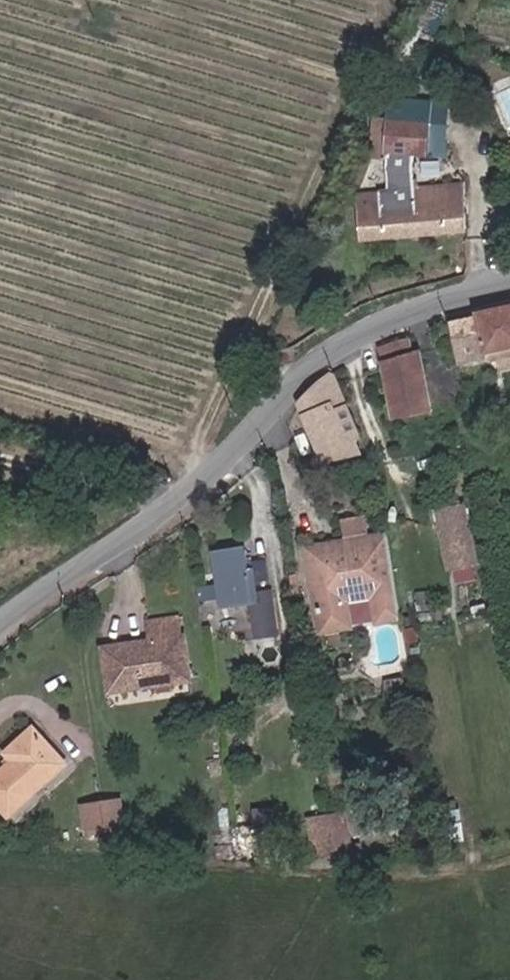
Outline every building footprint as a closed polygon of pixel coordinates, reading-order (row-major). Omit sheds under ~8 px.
[(363,239),(467,228),(463,188),(413,192),(413,156),(427,157),(427,104),(385,105),(385,125),(374,125),(371,131),(372,156),(386,156),(389,194),(361,196),(363,239)] [(442,104),(427,104),(427,157),(442,156),(442,104)] [(507,303),(465,315),(466,319),(444,325),(451,361),(480,356),(481,360),(491,358),(493,371),(509,368),(509,322),(507,303)] [(412,339),(382,346),(399,419),(435,410),(422,354),(416,356),(412,339)] [(337,369),(303,402),(323,457),(359,448),(355,435),(345,430),(335,406),(348,401),(337,369)] [(348,401),(335,406),(345,430),(357,426),(348,401)] [(472,566),(461,506),(443,510),(454,569),(472,566)] [(369,621),(405,614),(386,532),(362,537),(363,544),(352,546),(369,621)] [(320,631),(369,621),(352,546),(311,554),(318,590),(312,591),(320,631)] [(222,590),(253,584),(247,558),(217,564),(222,590)] [(260,638),(283,634),(279,609),(255,614),(260,638)] [(113,699),(194,684),(183,623),(149,628),(152,649),(115,655),(119,677),(109,679),(113,699)] [(109,679),(119,677),(115,655),(105,656),(109,679)] [(73,770),(41,728),(9,753),(17,763),(0,776),(0,807),(10,820),(73,770)] [(109,831),(130,829),(124,797),(103,800),(109,831)] [(89,835),(109,831),(103,800),(83,804),(89,835)] [(307,817),(316,865),(359,857),(349,809),(307,817)]
